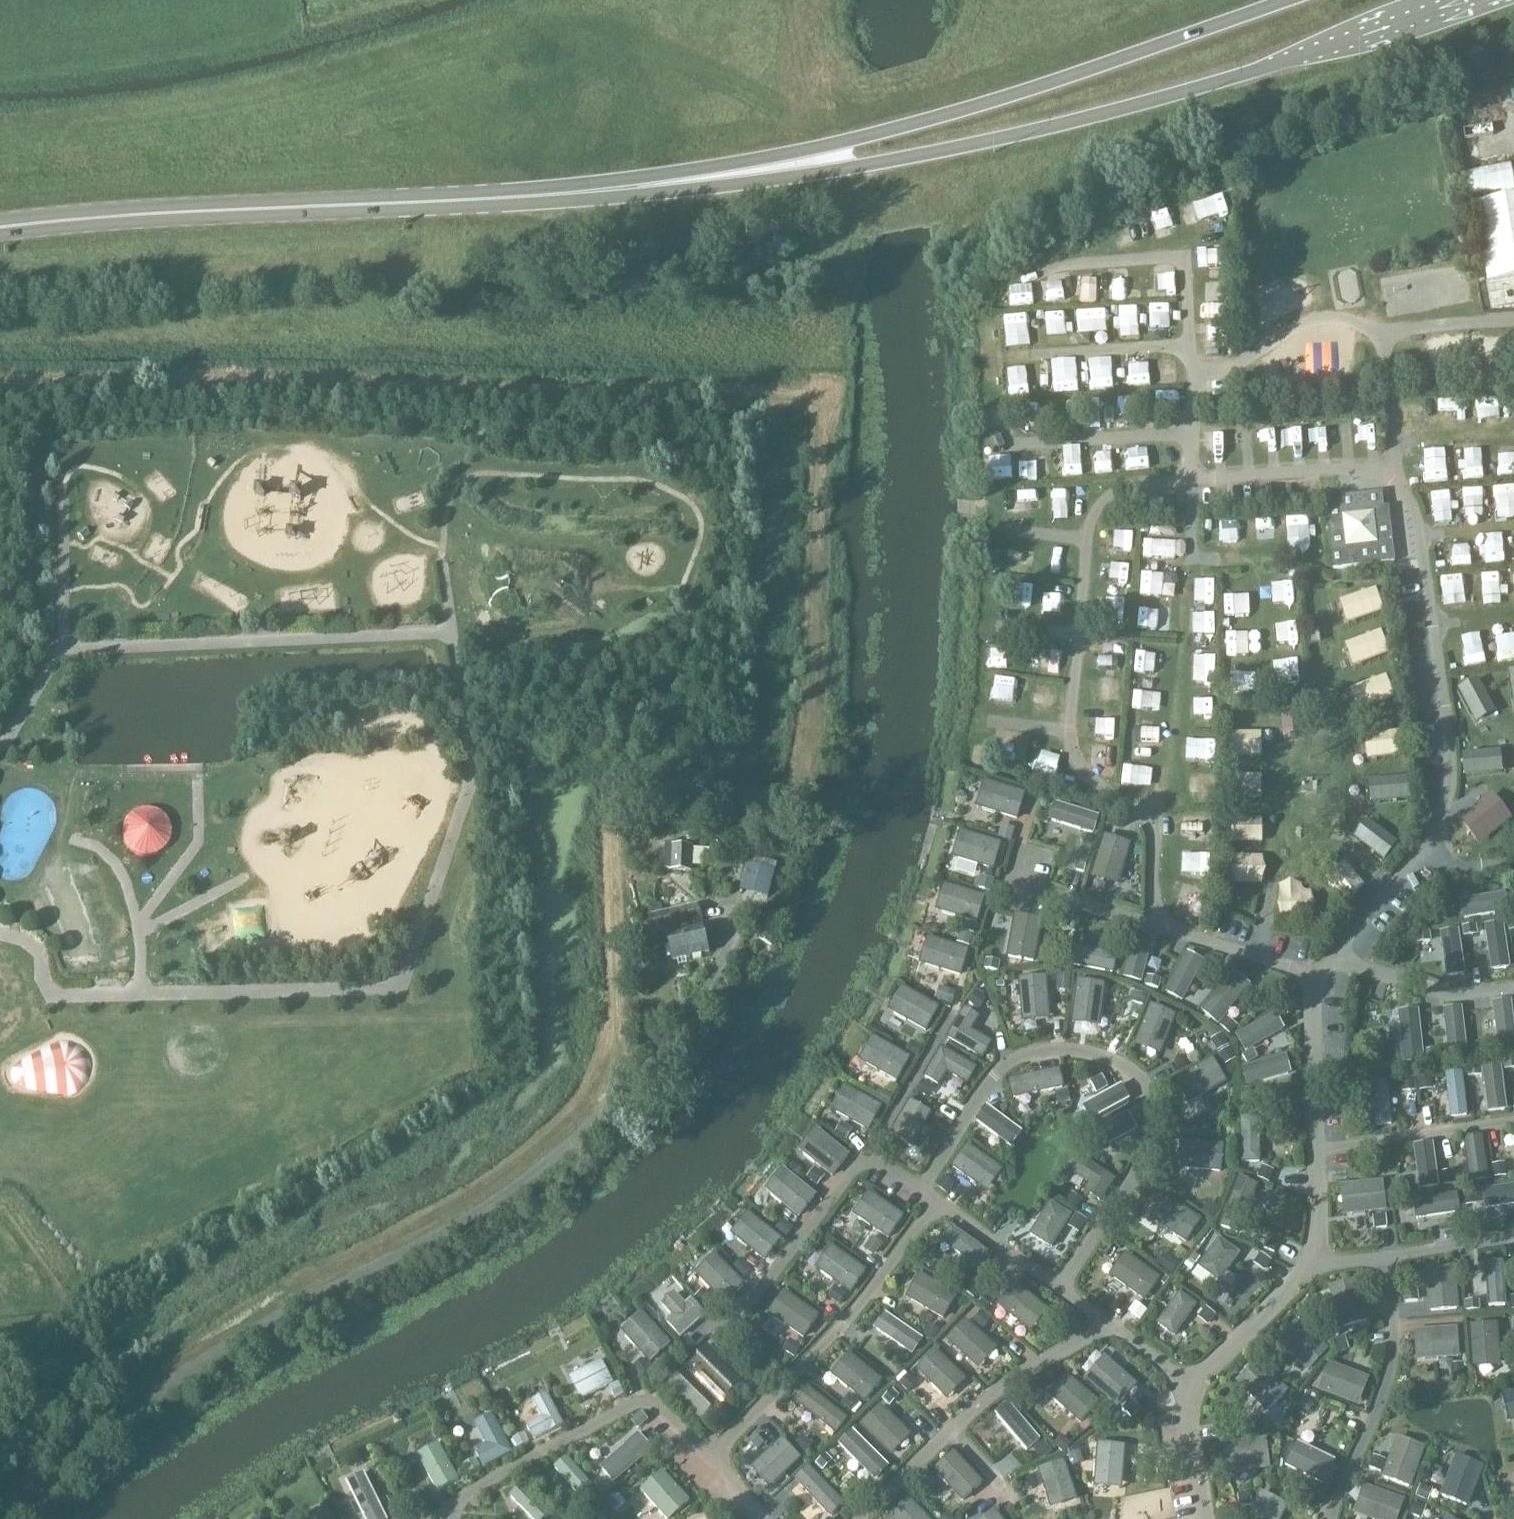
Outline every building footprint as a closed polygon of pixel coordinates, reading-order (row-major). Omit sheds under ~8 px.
[(1384,508),(1382,493),(1341,497),(1342,506),(1326,508),(1333,570),(1395,562),(1389,507),(1384,508)] [(949,824),(1011,843),(1025,847),(1041,795),(963,771),(953,812),(949,824)] [(1106,815),(1041,795),(1025,847),(1045,853),(1036,881),(1081,895),(1106,815)] [(1116,812),(1108,810),(1106,815),(1081,895),(1137,910),(1141,909),(1144,908),(1142,878),(1143,867),(1145,853),(1144,843),(1143,835),(1133,818),(1116,812)] [(945,836),(931,876),(967,887),(993,895),(1000,871),(1003,872),(1011,843),(949,824),(945,836)] [(690,872),(691,850),(672,849),(672,845),(664,844),(663,857),(672,858),(672,871),(690,872)] [(1457,853),(1417,904),(1471,921),(1508,916),(1513,916),(1513,850),(1457,853)] [(754,866),(777,872),(779,865),(756,859),(754,866)] [(931,876),(913,930),(956,943),(976,949),(984,923),(993,895),(967,887),(931,876)] [(1471,921),(1417,904),(1372,962),(1460,988),(1471,921)] [(687,929),(686,923),(701,920),(697,905),(650,916),(653,932),(679,926),(680,930),(666,933),(672,960),(707,951),(701,926),(687,929)] [(1040,919),(1019,915),(1010,960),(1031,964),(1040,919)] [(1471,921),(1460,988),(1466,988),(1513,981),(1513,959),(1508,916),(1471,921)] [(899,964),(892,978),(946,1008),(950,1010),(955,1013),(984,979),(979,966),(976,954),(976,949),(956,943),(913,930),(908,943),(899,964)] [(1123,978),(1143,984),(1155,940),(1135,935),(1123,978)] [(1114,948),(1078,942),(1074,966),(1111,971),(1114,948)] [(1166,994),(1183,1002),(1203,963),(1187,954),(1166,994)] [(1202,1012),(1218,1025),(1250,989),(1233,975),(1202,1012)] [(876,1011),(865,1029),(917,1059),(946,1008),(892,978),(876,1011)] [(1001,1058),(1012,1049),(984,979),(955,1013),(939,1041),(983,1078),(991,1068),(1001,1058)] [(1420,995),(1369,979),(1364,1077),(1417,1071),(1428,1069),(1420,995)] [(1109,986),(1079,980),(1071,1024),(1101,1030),(1109,986)] [(1023,981),(1024,1023),(1054,1023),(1053,981),(1023,981)] [(1235,1105),(1304,1105),(1301,1023),(1300,994),(1234,1044),(1235,1105)] [(1460,1002),(1468,1062),(1505,1056),(1513,1055),(1513,994),(1460,1002)] [(1440,1001),(1420,995),(1428,1069),(1465,1063),(1468,1062),(1460,1002),(1449,1002),(1440,1001)] [(1134,1048),(1158,1058),(1175,1018),(1151,1008),(1134,1048)] [(860,1038),(835,1078),(864,1094),(888,1108),(917,1059),(865,1029),(860,1038)] [(939,1041),(907,1095),(952,1125),(976,1087),(983,1078),(939,1041)] [(1235,1105),(1234,1044),(1155,1085),(1159,1097),(1161,1113),(1162,1135),(1236,1142),(1235,1105)] [(1505,1056),(1506,1064),(1513,1116),(1513,1055),(1505,1056)] [(1012,1072),(1001,1083),(1031,1128),(1035,1125),(1038,1123),(1048,1119),(1054,1118),(1059,1119),(1064,1120),(1071,1102),(1062,1060),(1043,1061),(1027,1064),(1012,1072)] [(1465,1063),(1428,1069),(1417,1071),(1423,1126),(1472,1120),(1465,1063)] [(1510,1114),(1505,1068),(1484,1071),(1489,1116),(1510,1114)] [(1417,1071),(1364,1077),(1371,1134),(1423,1126),(1417,1071)] [(1092,1085),(1099,1100),(1085,1107),(1094,1124),(1135,1102),(1126,1084),(1112,1091),(1106,1077),(1092,1085)] [(824,1096),(809,1120),(863,1152),(888,1108),(864,1094),(835,1078),(824,1096)] [(952,1125),(907,1095),(874,1153),(914,1177),(916,1178),(918,1177),(920,1176),(922,1174),(952,1125)] [(1237,1169),(1305,1182),(1304,1105),(1235,1105),(1236,1142),(1237,1142),(1237,1169)] [(990,1109),(979,1124),(1014,1150),(1025,1134),(990,1109)] [(1139,1132),(1129,1115),(1093,1136),(1102,1153),(1139,1132)] [(863,1152),(809,1120),(792,1145),(779,1162),(821,1196),(850,1159),(852,1157),(853,1156),(855,1155),(857,1154),(863,1152)] [(1484,1132),(1491,1182),(1513,1179),(1513,1127),(1484,1132)] [(1491,1182),(1484,1132),(1426,1141),(1433,1190),(1454,1187),(1491,1182)] [(1433,1190),(1426,1141),(1373,1149),(1380,1197),(1391,1196),(1433,1190)] [(1180,1170),(1224,1176),(1228,1149),(1184,1142),(1180,1170)] [(1012,1177),(1008,1174),(967,1147),(953,1169),(997,1199),(1012,1177)] [(764,1182),(744,1205),(787,1240),(789,1242),(810,1215),(823,1199),(821,1196),(779,1162),(764,1182)] [(1213,1222),(1294,1267),(1301,1255),(1304,1244),(1306,1221),(1305,1182),(1237,1169),(1213,1222)] [(1078,1211),(1093,1188),(1073,1176),(1059,1198),(1078,1211)] [(1454,1187),(1461,1239),(1513,1231),(1513,1179),(1491,1182),(1454,1187)] [(878,1194),(860,1180),(839,1206),(818,1232),(819,1232),(843,1250),(873,1273),(895,1243),(913,1218),(878,1194)] [(1461,1239),(1454,1187),(1433,1190),(1391,1196),(1398,1248),(1461,1239)] [(1067,1208),(1043,1193),(1037,1205),(1036,1206),(1036,1208),(1035,1210),(1035,1211),(1033,1212),(1032,1213),(1030,1214),(1028,1214),(1026,1214),(1024,1214),(1023,1213),(1021,1212),(1020,1211),(1018,1211),(1017,1210),(1016,1210),(1014,1211),(1013,1211),(1012,1212),(1011,1213),(1010,1214),(1009,1215),(1008,1216),(1006,1216),(1004,1217),(1003,1217),(1001,1217),(1000,1216),(999,1216),(998,1215),(990,1227),(989,1228),(1053,1273),(1054,1273),(1055,1274),(1056,1274),(1058,1274),(1058,1273),(1059,1272),(1060,1272),(1091,1224),(1067,1208)] [(1155,1194),(1136,1224),(1184,1253),(1203,1223),(1155,1194)] [(1391,1196),(1380,1197),(1328,1205),(1328,1235),(1329,1245),(1332,1249),(1335,1252),(1339,1254),(1349,1255),(1398,1248),(1391,1196)] [(737,1213),(705,1240),(749,1286),(758,1275),(768,1263),(787,1240),(744,1205),(737,1213)] [(923,1231),(901,1260),(973,1303),(1012,1263),(969,1233),(949,1220),(941,1219),(930,1223),(923,1231)] [(1173,1278),(1238,1325),(1286,1279),(1294,1267),(1213,1222),(1192,1252),(1173,1278)] [(843,1250),(819,1232),(800,1257),(779,1283),(808,1303),(837,1323),(854,1304),(876,1275),(873,1273),(843,1250)] [(1079,1292),(1134,1332),(1152,1306),(1173,1278),(1109,1233),(1078,1280),(1078,1281),(1077,1283),(1077,1284),(1077,1286),(1077,1287),(1078,1289),(1079,1291),(1079,1292)] [(700,1245),(668,1269),(711,1316),(716,1315),(718,1314),(721,1313),(724,1311),(727,1309),(729,1307),(749,1286),(705,1240),(700,1245)] [(1464,1316),(1464,1317),(1513,1314),(1513,1244),(1459,1253),(1464,1316)] [(1396,1281),(1399,1320),(1464,1316),(1459,1253),(1413,1260),(1406,1262),(1400,1266),(1397,1273),(1396,1281)] [(901,1260),(872,1301),(933,1343),(973,1303),(901,1260)] [(1084,1318),(1012,1263),(973,1303),(1036,1354),(1058,1342),(1081,1331),(1084,1328),(1086,1325),(1086,1321),(1084,1318)] [(1290,1308),(1325,1343),(1383,1326),(1383,1317),(1384,1298),(1384,1286),(1383,1280),(1372,1269),(1364,1267),(1344,1268),(1331,1272),(1324,1275),(1290,1308)] [(668,1269),(631,1296),(679,1348),(711,1316),(668,1269)] [(1173,1278),(1134,1332),(1172,1361),(1179,1365),(1188,1366),(1198,1362),(1204,1359),(1238,1325),(1173,1278)] [(776,1382),(837,1323),(779,1283),(738,1324),(731,1328),(726,1330),(776,1382)] [(631,1296),(591,1326),(627,1396),(679,1348),(631,1296)] [(872,1301),(839,1341),(891,1384),(893,1382),(933,1343),(872,1301)] [(995,1321),(973,1303),(933,1343),(963,1371),(983,1388),(989,1384),(993,1381),(998,1377),(1008,1371),(1017,1365),(1036,1354),(995,1321)] [(1325,1343),(1290,1308),(1248,1348),(1298,1399),(1303,1389),(1333,1351),(1325,1343)] [(1464,1317),(1470,1395),(1473,1395),(1476,1394),(1481,1395),(1483,1395),(1487,1397),(1489,1398),(1490,1399),(1491,1400),(1504,1390),(1513,1388),(1513,1314),(1464,1317)] [(1467,1361),(1464,1317),(1464,1316),(1399,1320),(1400,1335),(1400,1341),(1400,1345),(1399,1351),(1399,1356),(1397,1370),(1396,1375),(1395,1379),(1394,1383),(1392,1388),(1390,1392),(1408,1401),(1410,1400),(1413,1399),(1415,1399),(1417,1399),(1419,1399),(1421,1399),(1424,1400),(1432,1400),(1435,1400),(1436,1400),(1442,1400),(1446,1400),(1451,1399),(1455,1399),(1462,1397),(1470,1395),(1467,1361)] [(571,1341),(536,1363),(572,1429),(629,1399),(627,1396),(591,1326),(571,1341)] [(1383,1326),(1325,1343),(1333,1351),(1303,1389),(1365,1413),(1380,1374),(1381,1368),(1382,1363),(1383,1356),(1383,1350),(1384,1343),(1384,1335),(1383,1326)] [(891,1384),(839,1341),(817,1365),(804,1379),(854,1419),(891,1384)] [(1099,1344),(1061,1364),(1090,1389),(1112,1408),(1114,1421),(1150,1418),(1150,1415),(1170,1412),(1166,1388),(1164,1382),(1155,1370),(1120,1343),(1115,1342),(1110,1341),(1106,1342),(1099,1344)] [(963,1371),(933,1343),(893,1382),(891,1384),(894,1387),(938,1429),(957,1411),(972,1398),(980,1391),(983,1388),(963,1371)] [(700,1422),(742,1380),(707,1345),(665,1387),(700,1422)] [(1298,1399),(1248,1348),(1221,1378),(1213,1390),(1206,1401),(1203,1414),(1203,1422),(1205,1443),(1282,1435),(1298,1399)] [(524,1371),(485,1392),(520,1457),(572,1429),(536,1363),(524,1371)] [(1008,1396),(1061,1456),(1066,1454),(1087,1437),(1105,1422),(1114,1421),(1112,1408),(1090,1389),(1061,1364),(1028,1382),(1025,1384),(1016,1390),(1008,1396)] [(788,1438),(810,1462),(850,1422),(854,1419),(804,1379),(766,1416),(788,1438)] [(891,1384),(854,1419),(850,1422),(882,1454),(897,1469),(916,1450),(938,1429),(894,1387),(891,1384)] [(1504,1390),(1491,1400),(1495,1408),(1494,1417),(1500,1441),(1513,1440),(1513,1441),(1513,1388),(1504,1390)] [(1365,1413),(1303,1389),(1298,1399),(1282,1435),(1277,1469),(1329,1493),(1365,1413)] [(447,1409),(430,1417),(469,1486),(473,1483),(489,1473),(520,1457),(485,1392),(483,1393),(447,1409)] [(1061,1456),(1008,1396),(1007,1395),(970,1428),(969,1429),(968,1431),(968,1432),(968,1433),(969,1434),(1007,1475),(1010,1474),(1038,1464),(1061,1456)] [(1404,1421),(1404,1417),(1384,1409),(1352,1478),(1411,1499),(1434,1437),(1431,1437),(1427,1435),(1408,1425),(1404,1421)] [(661,1452),(627,1416),(563,1449),(605,1495),(661,1452)] [(788,1438),(766,1416),(746,1436),(739,1442),(738,1443),(737,1445),(736,1447),(735,1448),(734,1451),(734,1453),(734,1454),(734,1456),(734,1459),(734,1461),(735,1465),(738,1470),(740,1475),(743,1478),(765,1505),(780,1489),(810,1462),(788,1438)] [(410,1518),(423,1518),(469,1486),(430,1417),(408,1427),(372,1442),(369,1444),(410,1518)] [(1150,1418),(1114,1421),(1105,1422),(1087,1437),(1066,1454),(1088,1518),(1116,1518),(1119,1498),(1164,1489),(1150,1418)] [(811,1465),(854,1510),(897,1469),(850,1422),(810,1462),(811,1465)] [(1218,1518),(1244,1518),(1263,1483),(1264,1483),(1277,1469),(1282,1435),(1205,1443),(1218,1518)] [(1434,1437),(1411,1499),(1468,1518),(1480,1518),(1478,1505),(1494,1503),(1494,1501),(1493,1496),(1492,1493),(1488,1473),(1485,1457),(1480,1456),(1474,1451),(1469,1445),(1466,1445),(1462,1445),(1456,1447),(1452,1446),(1445,1438),(1441,1436),(1434,1437)] [(369,1444),(337,1461),(315,1474),(337,1518),(410,1518),(369,1444)] [(906,1490),(934,1518),(963,1518),(979,1505),(994,1492),(953,1448),(951,1447),(950,1447),(948,1448),(906,1490)] [(563,1449),(516,1474),(561,1518),(574,1518),(597,1501),(605,1495),(563,1449)] [(611,1518),(688,1518),(693,1516),(702,1512),(709,1509),(717,1508),(661,1452),(605,1495),(597,1501),(611,1518)] [(1066,1454),(1061,1456),(1038,1464),(1010,1474),(1007,1475),(1004,1478),(1007,1481),(1002,1485),(996,1490),(998,1497),(998,1503),(1010,1518),(1060,1518),(1063,1517),(1066,1516),(1070,1515),(1071,1515),(1072,1516),(1073,1516),(1075,1517),(1076,1518),(1088,1518),(1066,1454)] [(810,1462),(780,1489),(765,1505),(775,1518),(844,1518),(854,1510),(811,1465),(810,1462)] [(1277,1469),(1264,1483),(1263,1483),(1244,1518),(1321,1518),(1322,1512),(1325,1504),(1327,1497),(1329,1493),(1277,1469)] [(516,1474),(494,1486),(478,1496),(467,1505),(463,1511),(461,1516),(467,1518),(561,1518),(516,1474)] [(1352,1478),(1339,1512),(1337,1518),(1404,1518),(1411,1499),(1352,1478)] [(906,1490),(875,1518),(934,1518),(906,1490)] [(996,1490),(994,1492),(979,1505),(963,1518),(1010,1518),(998,1503),(998,1497),(996,1490)] [(1411,1499),(1404,1518),(1468,1518),(1411,1499)] [(597,1501),(574,1518),(611,1518),(597,1501)] [(268,1506),(251,1518),(274,1518),(268,1506)]
